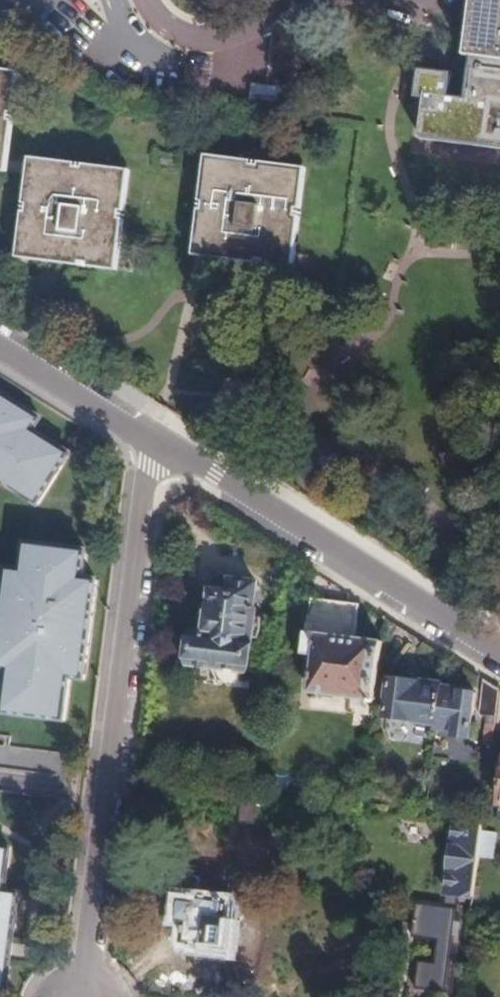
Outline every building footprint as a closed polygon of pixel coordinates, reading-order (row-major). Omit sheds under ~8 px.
[(469,55),(477,56),(471,97),(499,101),(499,0),(476,0),(469,55)] [(12,81),(0,80),(0,163),(2,163),(12,81)] [(288,259),(298,176),(214,165),(204,250),(288,259)] [(114,263),(123,181),(36,171),(26,254),(114,263)] [(3,483),(38,505),(70,453),(36,431),(43,420),(0,393),(0,487),(3,483)] [(89,545),(30,537),(25,579),(11,578),(0,675),(13,676),(8,718),(68,726),(73,684),(87,685),(98,587),(85,586),(89,545)] [(254,611),(258,585),(234,582),(232,594),(215,592),(212,610),(210,620),(201,619),(199,635),(197,635),(193,663),(246,670),(249,645),(253,646),(254,638),(259,639),(264,628),(262,617),(256,617),(257,612),(254,611)] [(374,716),(384,645),(357,640),(361,606),(354,605),(346,604),(298,598),(291,653),(317,656),(314,683),(313,692),(354,698),(353,708),(359,714),(374,716)] [(210,620),(212,610),(203,609),(201,619),(210,620)] [(443,690),(443,688),(410,683),(409,681),(401,680),(398,681),(393,682),(388,718),(421,722),(421,724),(438,726),(443,690)] [(499,707),(499,689),(494,686),(486,680),(481,716),(498,719),(499,707)] [(478,695),(443,690),(438,726),(438,728),(457,732),(456,739),(472,741),(475,716),(478,695)] [(438,728),(437,737),(456,739),(457,732),(438,728)] [(448,899),(475,901),(477,891),(481,857),(484,829),(457,826),(448,899)] [(499,831),(484,829),(481,857),(496,858),(499,831)] [(0,847),(0,990),(10,991),(23,893),(8,891),(13,849),(0,847)] [(198,877),(184,875),(181,878),(176,910),(174,923),(184,924),(183,935),(182,943),(185,944),(184,950),(205,953),(206,949),(229,953),(233,922),(231,921),(233,901),(198,896),(201,880),(198,877)] [(427,939),(420,990),(448,994),(460,912),(424,907),(419,938),(427,939)] [(173,934),(183,935),(184,924),(174,923),(173,934)]
